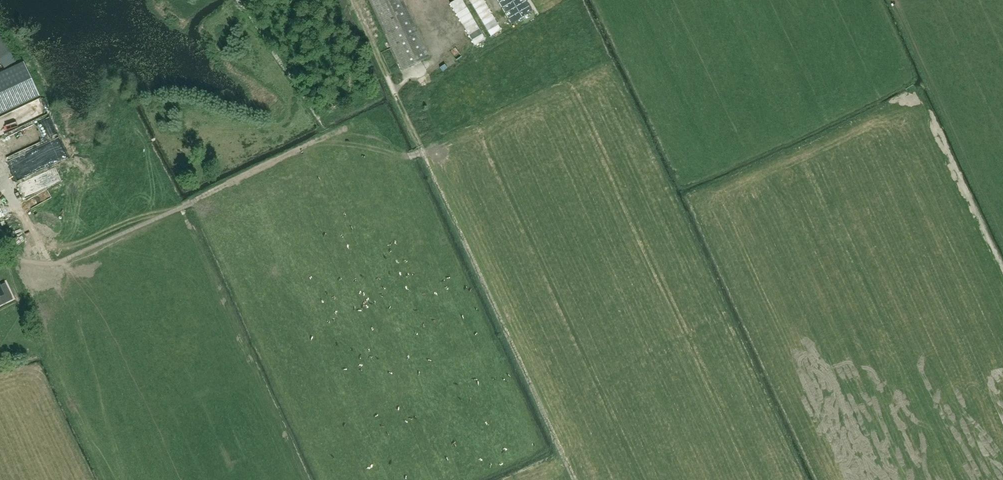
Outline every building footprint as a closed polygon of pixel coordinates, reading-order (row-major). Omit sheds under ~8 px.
[(401,70),(429,57),(402,0),(369,0),(401,70)] [(449,5),(474,48),(486,41),(462,0),(458,0),(449,5)] [(490,39),(501,33),(482,0),(467,0),(490,39)] [(510,24),(529,13),(522,0),(496,0),(510,24)] [(5,68),(0,70),(0,109),(37,90),(23,62),(19,64),(17,64),(0,36),(0,60),(5,68)] [(7,151),(9,150),(27,140),(35,139),(45,133),(43,134),(50,130),(44,118),(42,120),(24,123),(41,114),(41,109),(38,104),(30,106),(22,110),(17,111),(9,116),(0,117),(0,138),(7,151)] [(428,125),(437,122),(433,114),(425,117),(428,125)] [(30,161),(62,147),(57,135),(16,153),(25,174),(34,170),(30,161)] [(2,304),(13,299),(5,283),(0,285),(0,301),(2,304)]
